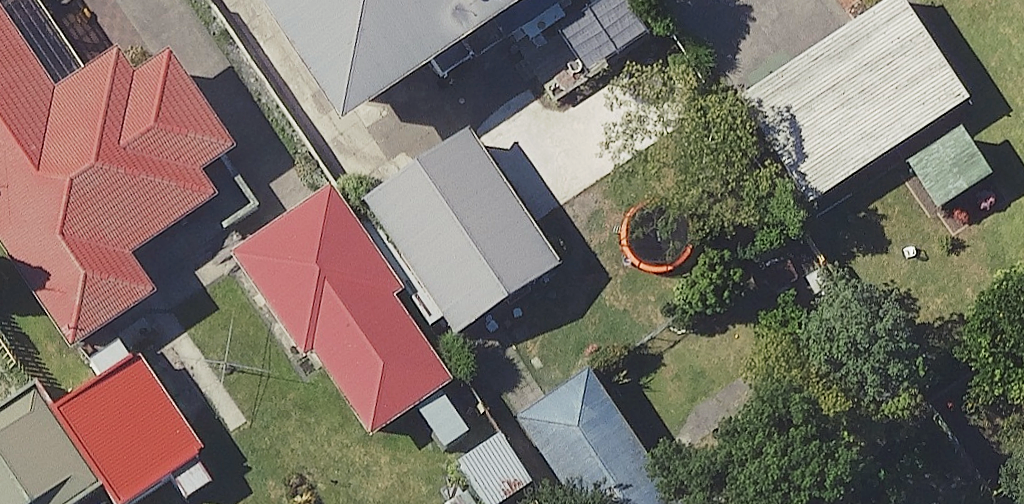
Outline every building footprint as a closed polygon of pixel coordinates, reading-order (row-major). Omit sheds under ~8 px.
[(17,0),(0,0),(0,277),(40,340),(124,286),(98,246),(210,174),(119,33),(62,70),(17,0)] [(308,111),(467,0),(231,0),(308,111)] [(504,19),(531,0),(491,0),(504,19)] [(883,0),(851,0),(715,93),(789,201),(947,93),(883,0)] [(529,263),(438,117),(338,179),(429,325),(529,263)] [(975,171),(947,117),(879,152),(907,206),(975,171)] [(424,374),(304,197),(223,252),(344,429),(424,374)] [(175,449),(118,353),(45,397),(102,493),(175,449)] [(571,366),(506,411),(570,503),(600,503),(645,474),(571,366)] [(4,386),(0,389),(0,503),(37,503),(68,483),(4,386)]
